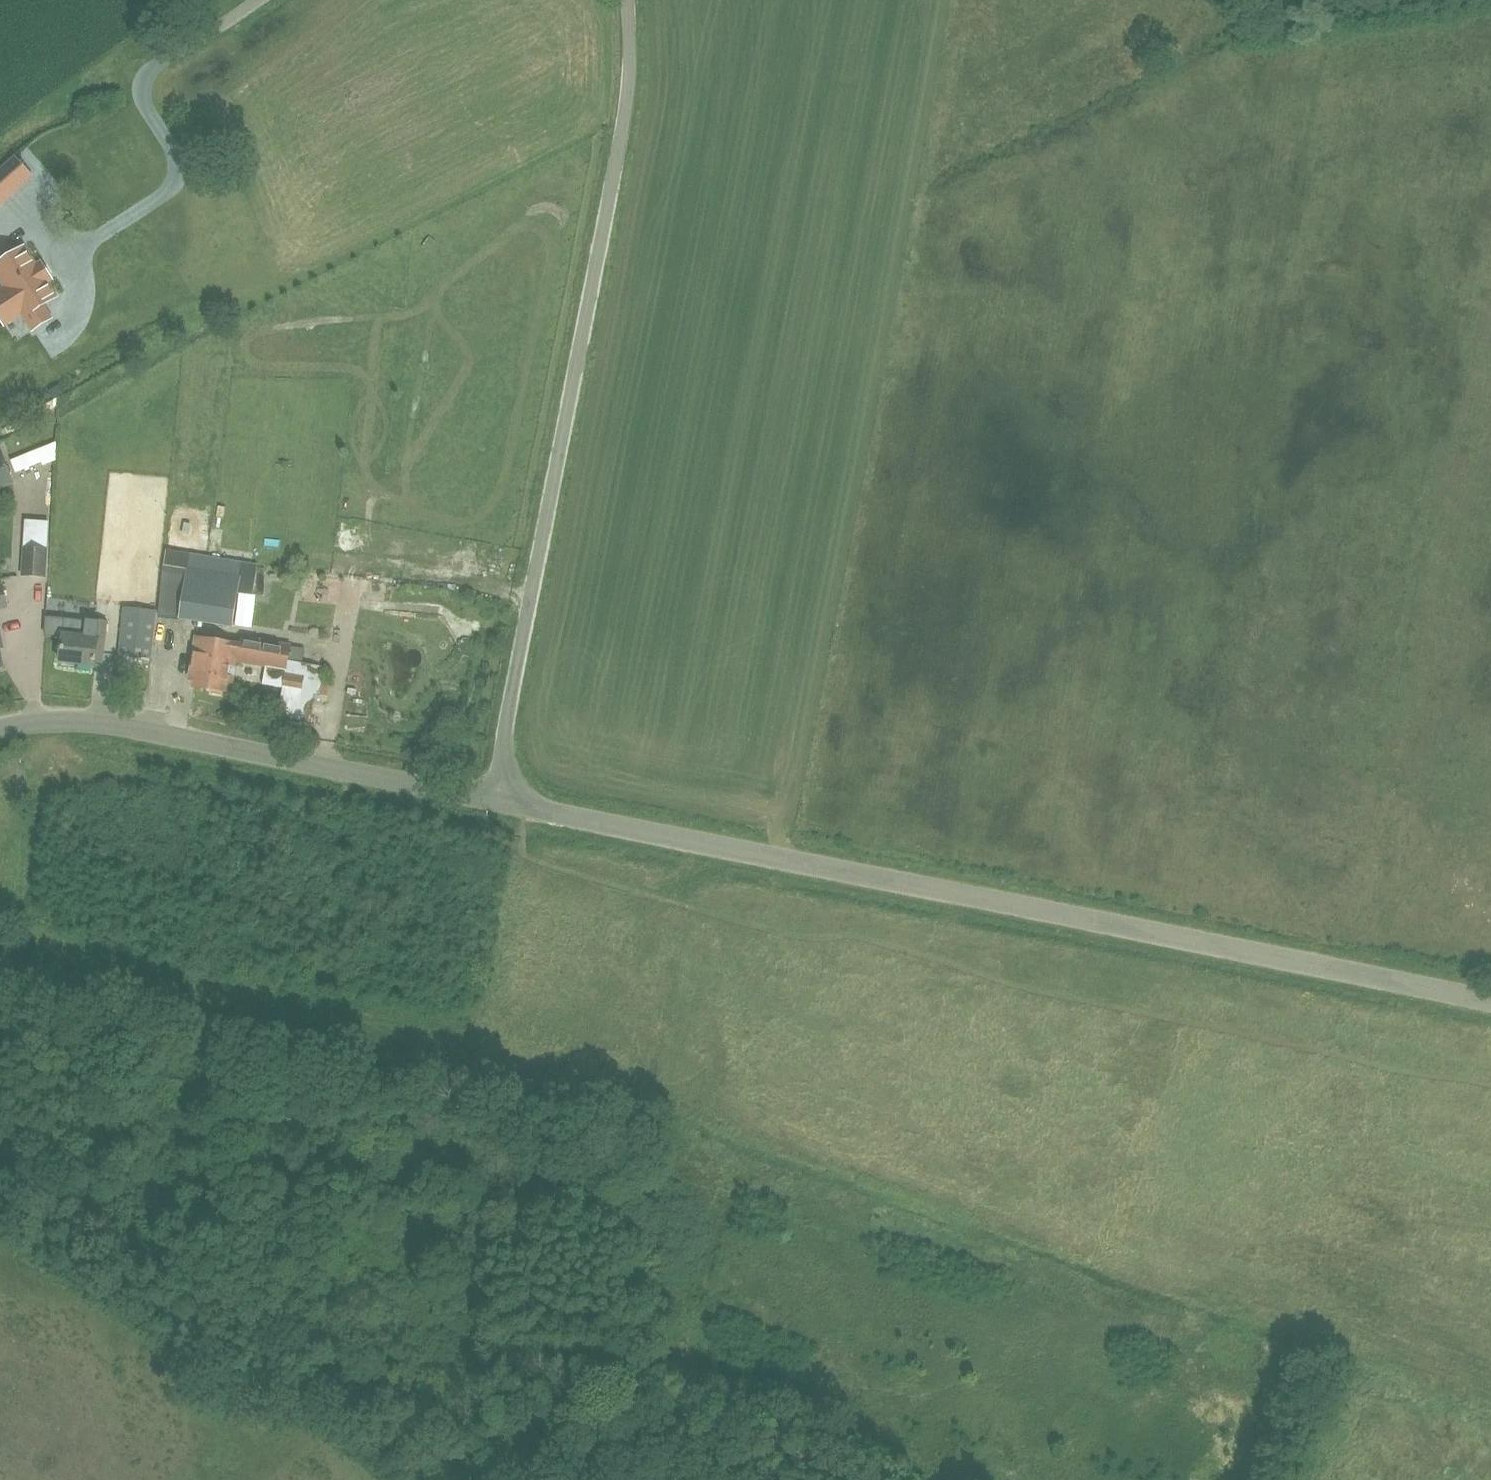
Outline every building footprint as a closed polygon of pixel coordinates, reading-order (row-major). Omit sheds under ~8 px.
[(23,248),(6,259),(0,263),(0,278),(7,288),(0,293),(0,318),(4,324),(22,312),(33,330),(50,319),(42,306),(55,298),(45,282),(35,267),(23,248)] [(25,520),(23,546),(22,546),(21,575),(46,576),(48,548),(47,548),(49,521),(25,520)] [(99,532),(98,542),(127,544),(128,534),(99,532)] [(131,602),(159,600),(156,549),(129,550),(131,602)] [(232,625),(239,577),(242,561),(189,553),(179,617),(232,625)] [(128,586),(128,574),(49,570),(48,603),(89,605),(90,584),(128,586)] [(151,660),(157,611),(123,608),(118,656),(151,660)] [(45,622),(44,633),(61,635),(58,658),(60,659),(60,662),(73,664),(74,660),(94,662),(95,653),(101,654),(104,621),(86,619),(85,626),(45,622)] [(196,637),(190,673),(195,674),(194,685),(213,688),(212,691),(221,693),(222,690),(225,690),(227,683),(232,683),(235,659),(286,668),(286,667),(286,666),(290,644),(242,636),(241,644),(196,637)] [(257,679),(276,682),(278,668),(259,665),(257,679)] [(286,668),(283,684),(303,688),(306,669),(286,666),(286,667),(286,668)]
